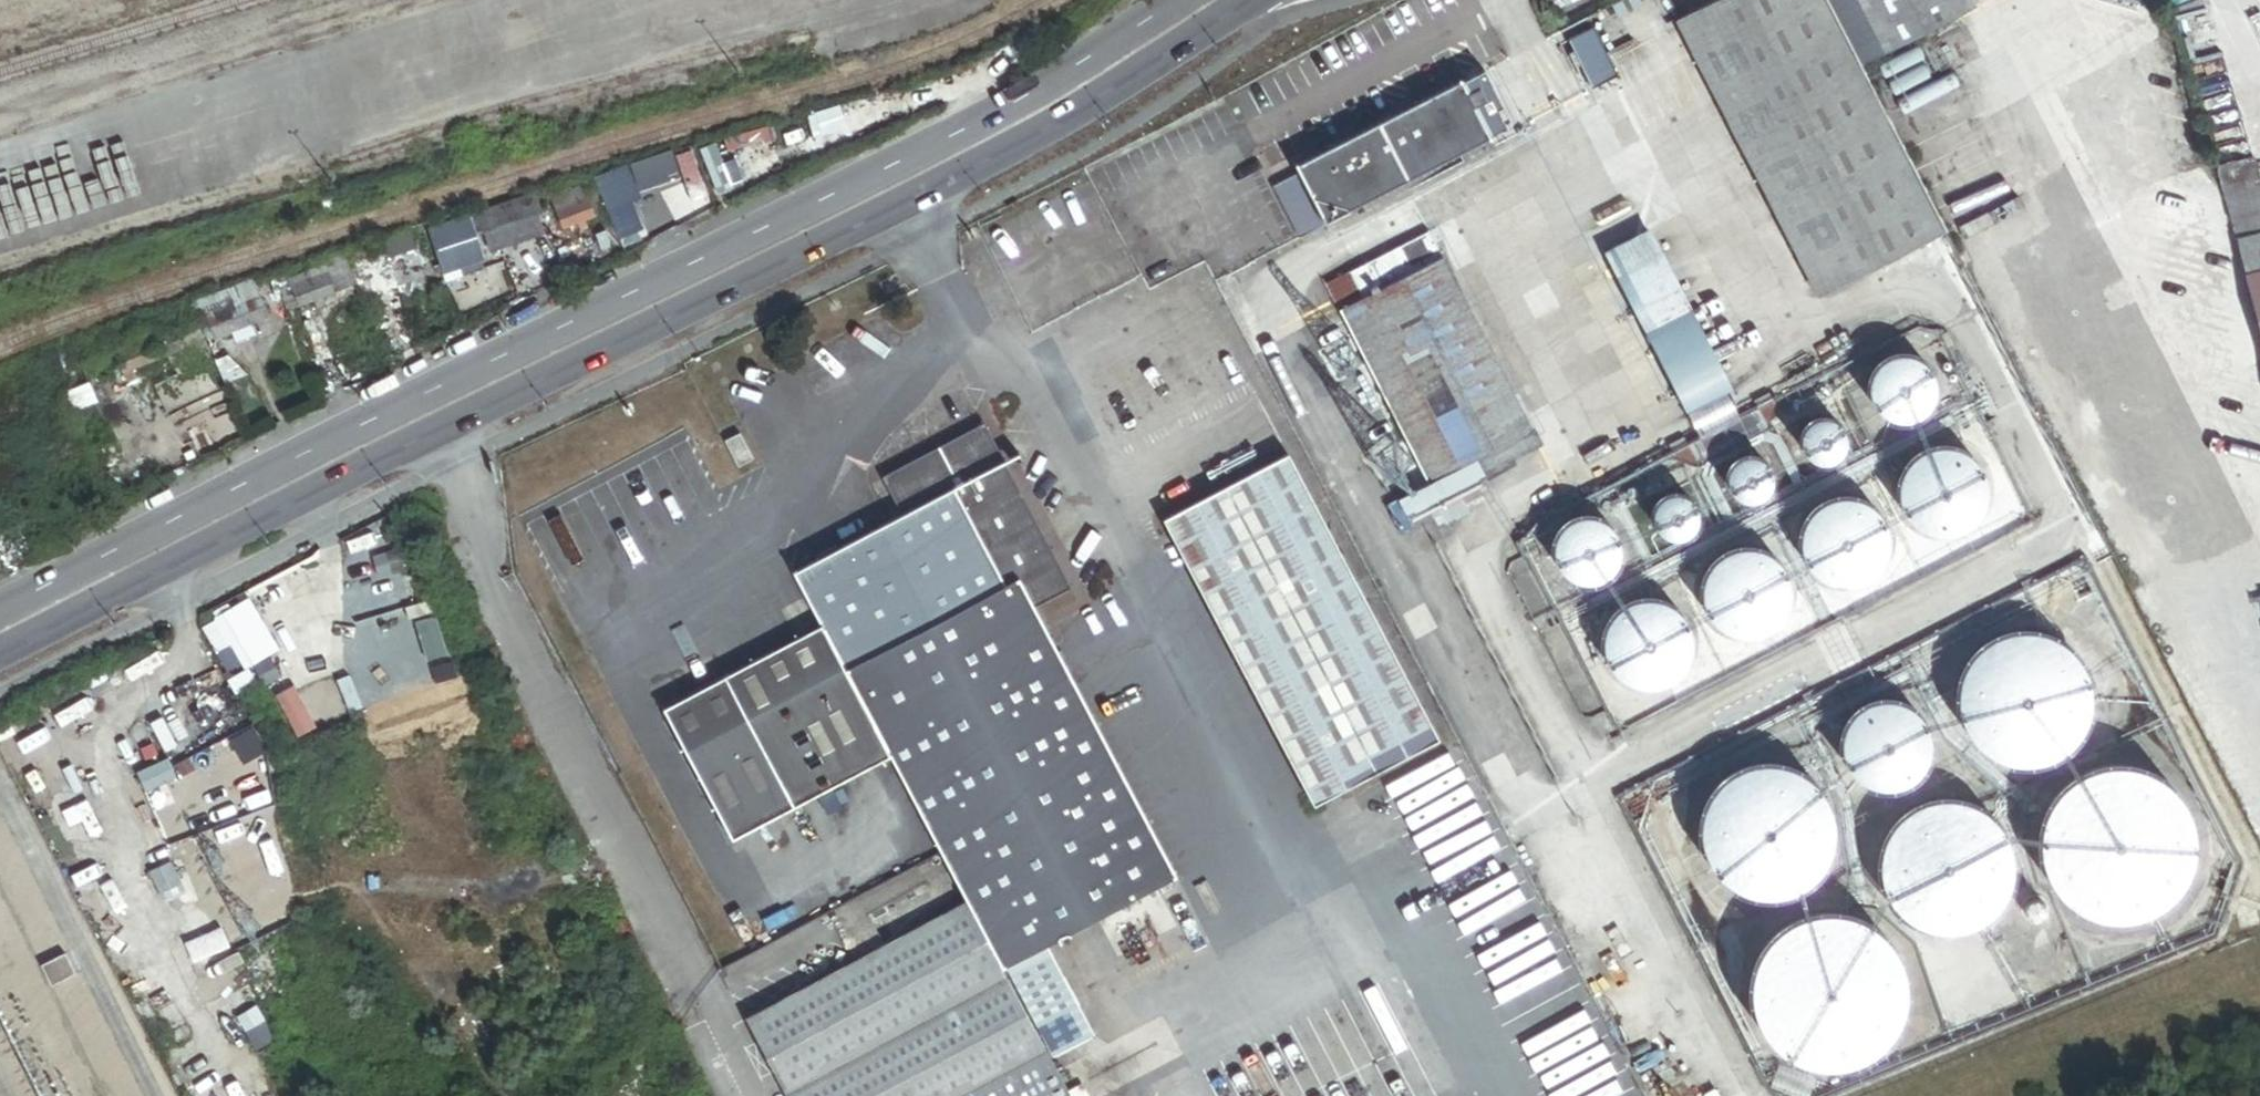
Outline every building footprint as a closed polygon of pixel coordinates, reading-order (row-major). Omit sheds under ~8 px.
[(1678,18),(1818,294),(1946,229),(1864,67),(1830,0),(1713,0),(1678,18)] [(1864,67),(1886,56),(1858,0),(1830,0),(1864,67)] [(1886,56),(1974,7),(1970,0),(1858,0),(1886,56)] [(1588,92),(1619,77),(1594,28),(1564,43),(1588,92)] [(1503,109),(1484,73),(1464,83),(1490,136),(1506,128),(1497,112),(1503,109)] [(1301,170),(1326,220),(1490,136),(1464,83),(1461,79),(1297,162),(1301,170)] [(780,153),(815,146),(810,117),(774,124),(780,153)] [(767,131),(725,144),(730,161),(772,148),(767,131)] [(2259,234),(2259,173),(2255,155),(2219,165),(2238,239),(2259,234)] [(1301,170),(1276,183),(1326,281),(1351,269),(1326,220),(1301,170)] [(580,181),(584,186),(599,214),(607,210),(590,175),(580,181)] [(599,214),(584,186),(554,197),(565,230),(582,224),(585,231),(592,229),(590,223),(601,218),(599,214)] [(482,225),(430,242),(433,251),(484,235),(490,253),(544,235),(531,196),(531,194),(478,212),(482,225)] [(478,212),(423,230),(427,243),(430,242),(482,225),(478,212)] [(1650,226),(1628,237),(1709,397),(1732,386),(1650,226)] [(1351,269),(1326,281),(1339,307),(1443,254),(1430,228),(1351,269)] [(412,234),(354,254),(364,283),(384,276),(387,286),(407,279),(403,269),(422,263),(412,234)] [(599,234),(555,252),(562,270),(607,252),(599,234)] [(2259,325),(2259,234),(2238,239),(2259,325)] [(1709,397),(1628,237),(1605,249),(1686,409),(1709,397)] [(327,276),(296,287),(302,305),(359,285),(347,252),(322,260),(327,276)] [(1443,254),(1339,307),(1425,477),(1438,503),(1483,481),(1470,457),(1530,426),(1443,254)] [(287,311),(302,305),(296,287),(327,276),(322,260),(318,262),(320,268),(289,279),(287,273),(275,278),(287,311)] [(258,286),(207,303),(212,317),(219,336),(269,320),(258,286)] [(200,321),(206,341),(219,336),(212,317),(200,321)] [(1893,414),(1899,415),(1901,415),(1908,414),(1914,412),(1920,409),(1925,405),(1928,401),(1931,395),(1933,389),(1933,382),(1932,375),(1930,369),(1927,363),(1923,358),(1917,354),(1911,351),(1904,350),(1900,350),(1893,350),(1887,353),(1881,356),(1876,360),(1872,366),(1870,372),(1868,378),(1868,383),(1868,389),(1870,394),(1873,400),(1876,405),(1882,409),(1887,413),(1893,414)] [(1682,431),(1666,439),(1671,450),(1696,458),(1765,423),(1773,397),(1767,387),(1751,395),(1755,402),(1686,438),(1682,431)] [(1816,457),(1823,458),(1825,458),(1830,457),(1834,456),(1838,453),(1841,450),(1843,446),(1845,443),(1846,438),(1845,434),(1845,429),(1843,425),(1840,422),(1837,418),(1831,415),(1826,414),(1822,414),(1815,416),(1811,418),(1808,421),(1805,424),(1803,428),(1802,432),(1801,437),(1802,441),(1803,445),(1806,449),(1809,453),(1812,455),(1816,457)] [(796,569),(824,622),(892,752),(968,898),(1003,965),(1045,943),(1174,876),(1032,603),(1068,584),(984,424),(884,476),(904,514),(796,569)] [(1530,426),(1470,457),(1483,481),(1542,450),(1530,426)] [(739,429),(724,437),(738,462),(752,454),(739,429)] [(1966,449),(1958,444),(1954,443),(1946,442),(1937,442),(1928,444),(1921,447),(1913,452),(1907,459),(1902,466),(1899,474),(1897,481),(1897,489),(1898,498),(1901,507),(1906,514),(1912,521),(1919,526),(1927,529),(1935,531),(1943,532),(1952,531),(1960,528),(1968,524),(1975,518),(1980,511),(1984,503),(1987,494),(1987,485),(1986,477),(1983,468),(1979,461),(1973,454),(1966,449)] [(1311,801),(1437,735),(1287,448),(1161,515),(1311,801)] [(1756,496),(1764,493),(1765,491),(1768,488),(1770,484),(1772,480),(1772,475),(1772,471),(1770,467),(1767,461),(1764,458),(1760,456),(1756,454),(1751,453),(1747,454),(1743,455),(1736,459),(1733,462),(1730,466),(1729,470),(1728,474),(1729,481),(1730,485),(1733,489),(1736,492),(1739,495),(1743,496),(1748,497),(1752,497),(1756,496)] [(1438,503),(1425,477),(1403,488),(1416,514),(1438,503)] [(1668,536),(1672,537),(1674,537),(1678,537),(1683,535),(1687,533),(1690,531),(1693,527),(1696,523),(1697,519),(1698,515),(1698,510),(1697,506),(1695,502),(1693,498),(1689,495),(1686,493),(1680,490),(1676,489),(1671,490),(1665,491),(1661,493),(1658,496),(1655,499),(1652,503),(1651,507),(1650,512),(1650,516),(1651,521),(1653,525),(1656,529),(1659,532),(1663,534),(1668,536)] [(1833,578),(1842,579),(1844,579),(1853,577),(1861,574),(1867,571),(1874,565),(1878,559),(1881,551),(1883,545),(1884,536),(1882,527),(1880,521),(1876,513),(1871,508),(1864,503),(1856,499),(1848,497),(1841,497),(1832,498),(1826,500),(1819,504),(1813,509),(1808,515),(1805,522),(1802,530),(1802,539),(1802,545),(1805,554),(1808,560),(1814,567),(1819,571),(1826,575),(1833,578)] [(1600,517),(1594,515),(1592,514),(1586,513),(1579,514),(1573,516),(1567,519),(1562,524),(1558,529),(1555,535),(1554,540),(1553,546),(1554,553),(1556,559),(1558,563),(1562,568),(1567,572),(1571,575),(1578,577),(1585,578),(1589,578),(1596,576),(1602,574),(1606,571),(1610,566),(1614,561),(1617,555),(1618,548),(1618,541),(1616,535),(1613,529),(1609,524),(1606,521),(1600,517)] [(1720,626),(1727,630),(1730,631),(1738,633),(1747,633),(1756,632),(1764,629),(1770,626),(1777,620),(1782,613),(1786,605),(1789,596),(1789,588),(1788,579),(1786,570),(1781,563),(1775,556),(1768,551),(1761,547),(1752,544),(1743,544),(1734,545),(1726,548),(1718,552),(1712,558),(1706,565),(1703,573),(1700,581),(1700,590),(1701,597),(1703,606),(1707,613),(1713,620),(1720,626)] [(1622,678),(1630,682),(1634,683),(1642,685),(1651,685),(1657,684),(1666,680),(1673,676),(1680,670),(1685,663),(1689,655),(1691,646),(1691,637),(1690,629),(1687,620),(1682,613),(1676,606),(1669,601),(1662,598),(1654,596),(1645,595),(1636,597),(1628,600),(1620,604),(1614,610),(1608,617),(1605,625),(1603,632),(1602,640),(1603,649),(1605,657),(1610,665),(1615,672),(1622,678)] [(247,668),(267,657),(241,608),(202,628),(217,656),(236,647),(247,668)] [(892,752),(824,622),(663,706),(730,836),(892,752)] [(2062,641),(2050,635),(2047,633),(2034,630),(2021,629),(2008,630),(1996,635),(1986,640),(1976,648),(1967,658),(1961,670),(1957,681),(1956,694),(1957,707),(1960,720),(1966,732),(1974,743),(1985,751),(1996,758),(2009,762),(2022,763),(2035,762),(2048,759),(2060,752),(2070,744),(2078,734),(2085,722),(2089,709),(2090,696),(2089,685),(2086,672),(2080,660),(2072,650),(2062,641)] [(380,662),(390,693),(421,683),(411,652),(380,662)] [(275,701),(295,691),(280,658),(259,668),(275,701)] [(310,733),(346,718),(332,684),(315,692),(320,705),(301,713),(310,733)] [(1887,697),(1878,698),(1876,699),(1868,702),(1861,707),(1854,713),(1849,720),(1845,728),(1843,737),(1843,745),(1844,754),(1847,762),(1852,770),(1858,776),(1866,781),(1874,785),(1882,787),(1891,787),(1898,786),(1906,783),(1914,779),(1920,773),(1926,766),(1930,758),(1932,750),(1933,741),(1931,732),(1929,724),(1924,716),(1918,709),(1911,704),(1903,700),(1896,698),(1887,697)] [(2160,778),(2146,771),(2144,770),(2131,766),(2115,764),(2100,766),(2092,768),(2085,770),(2072,778),(2060,788),(2052,798),(2044,812),(2040,827),(2039,840),(2040,856),(2045,870),(2052,884),(2060,894),(2065,899),(2072,904),(2086,911),(2098,915),(2114,917),(2123,917),(2129,916),(2144,912),(2152,908),(2158,904),(2170,895),(2178,884),(2186,871),(2190,856),(2192,841),(2190,825),(2187,813),(2180,799),(2170,787),(2160,778)] [(1724,876),(1734,883),(1736,884),(1747,889),(1760,891),(1773,890),(1784,888),(1796,883),(1805,876),(1813,868),(1820,857),(1825,845),(1828,832),(1827,821),(1824,808),(1819,796),(1813,787),(1803,778),(1793,772),(1782,767),(1769,765),(1755,766),(1744,768),(1733,774),(1724,780),(1716,788),(1709,799),(1704,809),(1702,822),(1702,833),(1704,847),(1709,859),(1716,868),(1724,876)] [(2006,886),(2009,873),(2009,871),(2010,860),(2008,846),(2003,834),(1996,823),(1989,815),(1978,807),(1967,801),(1954,798),(1941,798),(1930,799),(1917,804),(1906,811),(1898,818),(1890,829),(1884,841),(1881,854),(1880,867),(1883,880),(1887,892),(1894,902),(1901,910),(1912,918),(1922,923),(1935,926),(1948,927),(1961,925),(1973,921),(1983,915),(1993,906),(2001,896),(2006,886)] [(1420,830),(1432,860),(1485,840),(1473,809),(1420,830)] [(2024,899),(2023,901),(2023,904),(2023,906),(2024,910),(2026,912),(2030,914),(2032,914),(2037,914),(2039,913),(2042,910),(2044,906),(2044,901),(2042,897),(2039,894),(2037,893),(2030,893),(2026,895),(2024,899)] [(1003,965),(968,898),(745,1014),(788,1095),(962,1095),(973,1090),(1048,1051),(1003,965)] [(1786,1050),(1799,1057),(1801,1058),(1816,1062),(1823,1063),(1832,1063),(1845,1061),(1859,1056),(1867,1052),(1873,1048),(1884,1038),(1893,1027),(1896,1021),(1899,1013),(1903,999),(1904,985),(1903,970),(1898,955),(1891,943),(1886,936),(1881,931),(1869,922),(1856,915),(1843,911),(1828,910),(1812,911),(1806,913),(1798,916),(1784,924),(1779,928),(1772,934),(1768,939),(1763,946),(1757,958),(1753,973),(1751,988),(1753,1002),(1757,1016),(1760,1022),(1765,1030),(1775,1042),(1786,1050)] [(1045,943),(1003,965),(1048,1051),(1090,1029),(1045,943)] [(65,949),(41,961),(51,981),(74,969),(65,949)] [(1048,1051),(973,1090),(976,1095),(1071,1095),(1048,1051)]
